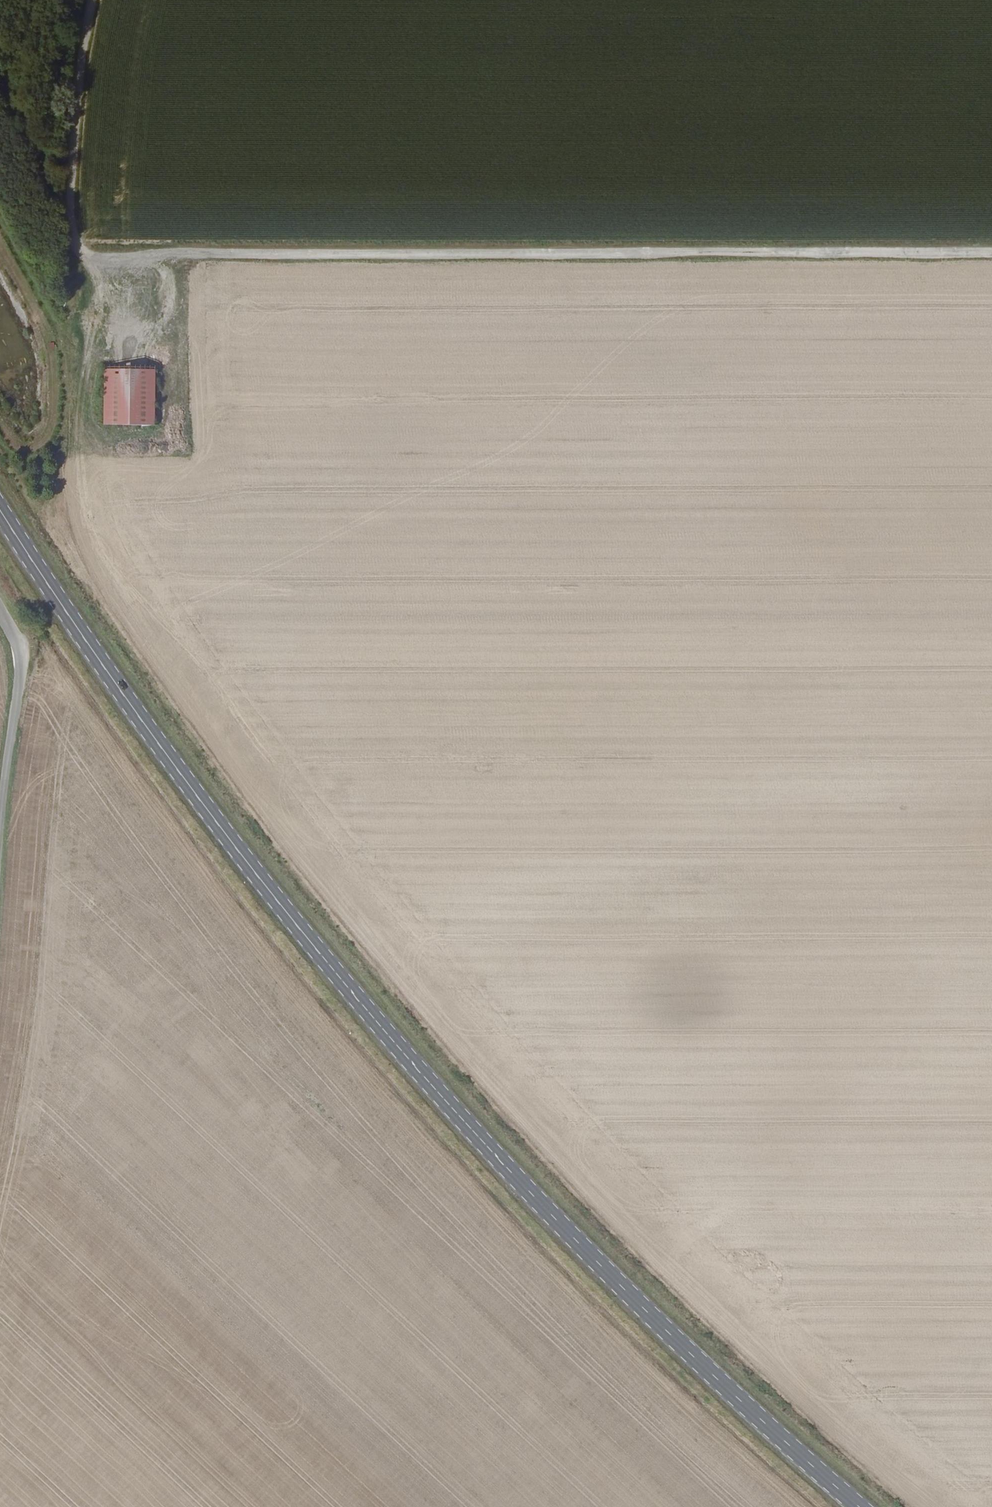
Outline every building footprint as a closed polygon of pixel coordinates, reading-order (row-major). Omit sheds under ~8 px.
[(153,367),(102,367),(103,425),(154,426),(153,367)]
